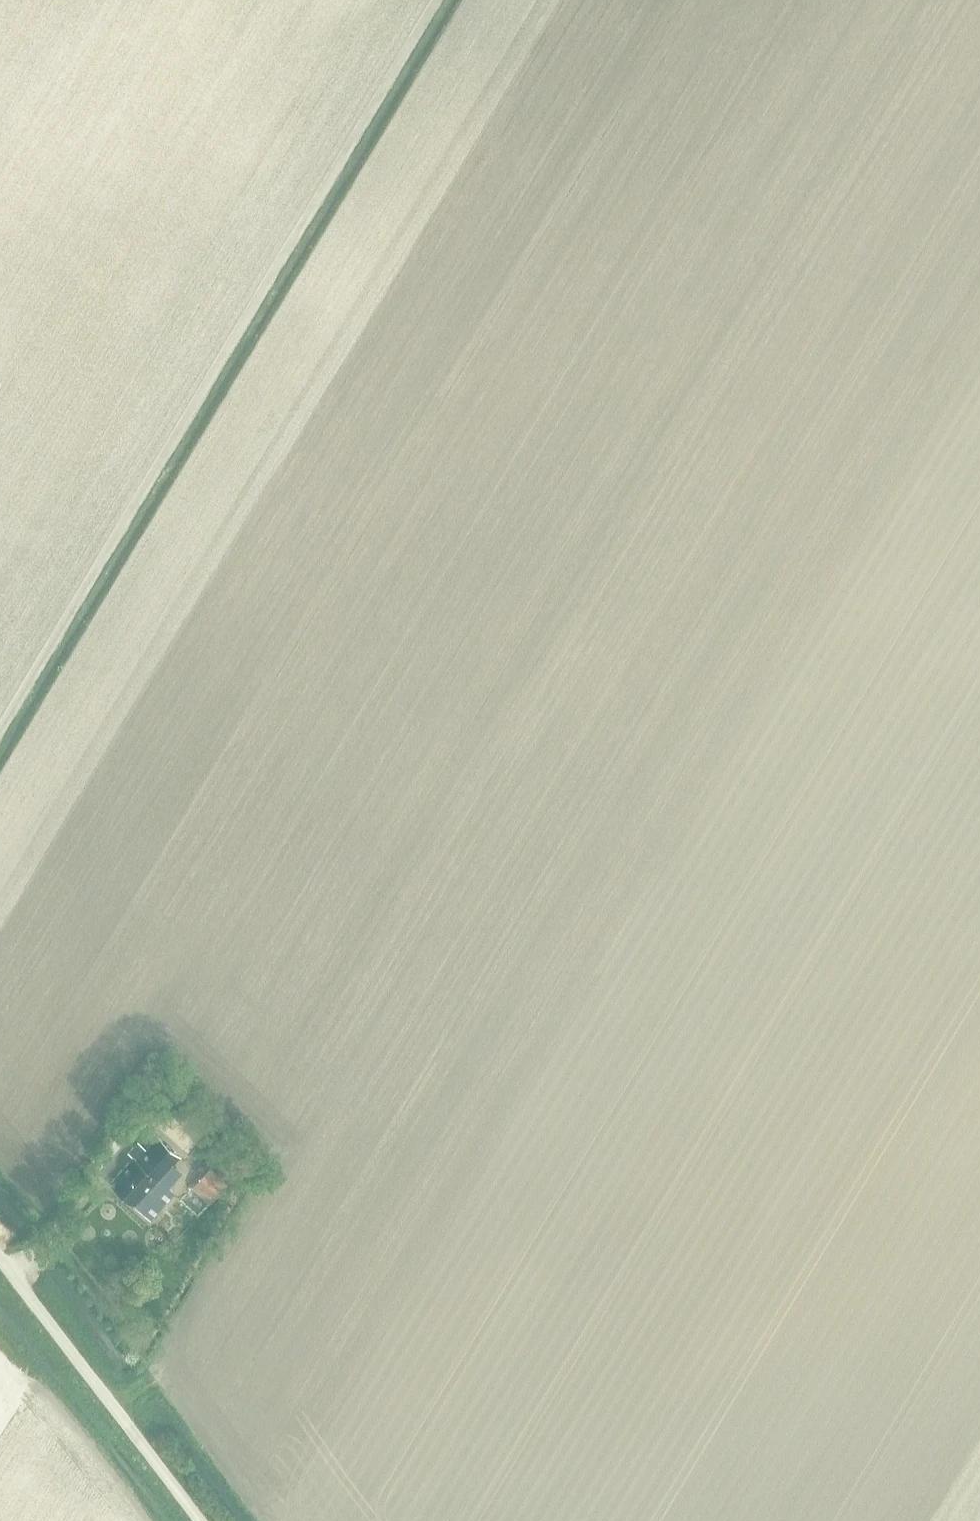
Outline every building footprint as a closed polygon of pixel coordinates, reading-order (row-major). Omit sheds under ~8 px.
[(185,1154),(184,1156),(173,1146),(163,1158),(151,1147),(138,1161),(131,1155),(107,1182),(152,1221),(186,1183),(196,1192),(210,1176),(185,1154)]
